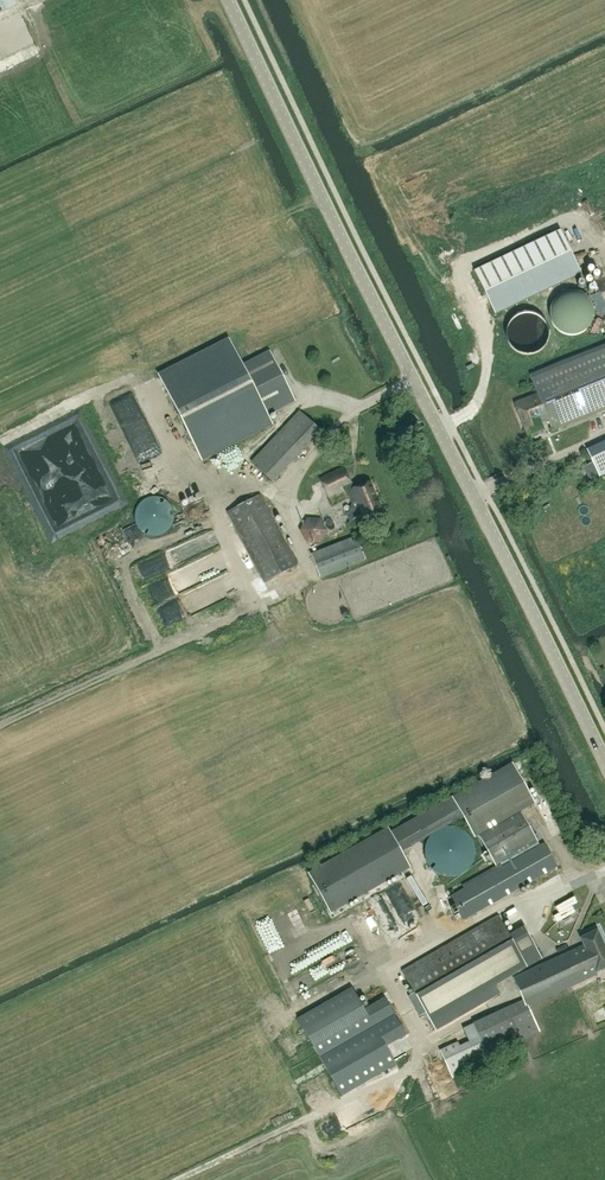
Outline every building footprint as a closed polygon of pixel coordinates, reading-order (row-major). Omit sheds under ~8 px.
[(13,0),(0,0),(0,10),(15,3),(13,0)] [(560,230),(474,271),(494,314),(580,274),(560,230)] [(242,364),(230,340),(159,376),(201,459),(272,423),(268,415),(294,401),(269,350),(242,364)] [(596,414),(604,410),(604,346),(530,376),(537,394),(514,403),(527,436),(543,429),(540,423),(547,420),(552,431),(596,414)] [(117,396),(138,444),(153,437),(132,390),(117,396)] [(272,483),(320,432),(299,411),(250,463),(272,483)] [(586,451),(599,477),(604,474),(604,442),(586,451)] [(343,468),(319,479),(328,498),(344,491),(345,490),(353,510),(345,514),(349,522),(363,515),(365,521),(382,513),(370,483),(353,490),(352,487),(351,484),(343,468)] [(264,583),(297,565),(260,495),(226,513),(264,583)] [(338,499),(342,509),(350,506),(346,496),(338,499)] [(134,508),(145,527),(158,520),(147,501),(134,508)] [(320,577),(365,560),(356,536),(311,554),(320,577)] [(216,574),(166,597),(168,601),(161,604),(166,616),(223,590),(216,574)] [(259,604),(275,595),(272,589),(256,598),(259,604)] [(154,633),(159,630),(153,621),(148,624),(154,633)] [(464,889),(450,896),(464,920),(557,867),(543,844),(503,867),(500,862),(537,841),(520,811),(534,803),(512,763),(451,797),(462,817),(474,837),(478,835),(495,866),(462,885),(464,889)] [(388,827),(308,873),(330,913),(410,867),(401,851),(434,833),(443,827),(462,817),(451,797),(390,832),(388,827)] [(258,911),(264,918),(281,904),(275,897),(258,911)] [(558,913),(553,916),(556,923),(575,912),(572,906),(577,903),(574,897),(555,907),(558,913)] [(304,981),(381,945),(367,914),(289,949),(304,981)] [(283,915),(265,923),(268,929),(286,922),(283,915)] [(497,916),(401,971),(431,1023),(527,967),(543,958),(524,925),(508,935),(497,916)] [(293,935),(290,926),(271,934),(275,943),(293,935)] [(581,948),(580,947),(576,949),(580,959),(581,959),(582,961),(588,958),(589,960),(594,958),(591,951),(604,945),(597,930),(580,938),(584,947),(581,948)] [(580,983),(597,975),(596,972),(604,968),(604,948),(604,945),(591,951),(594,958),(589,960),(588,958),(582,961),(581,959),(580,959),(576,949),(566,953),(580,983)] [(512,978),(522,1000),(526,1008),(528,1008),(580,983),(566,953),(512,978)] [(352,987),(297,1019),(319,1057),(342,1096),(396,1065),(385,1046),(406,1035),(394,1014),(384,997),(364,1009),(352,987)] [(526,1008),(522,1000),(473,1024),(462,1029),(468,1042),(459,1046),(457,1042),(439,1051),(452,1079),(491,1061),(488,1056),(539,1032),(528,1008),(526,1008)]
